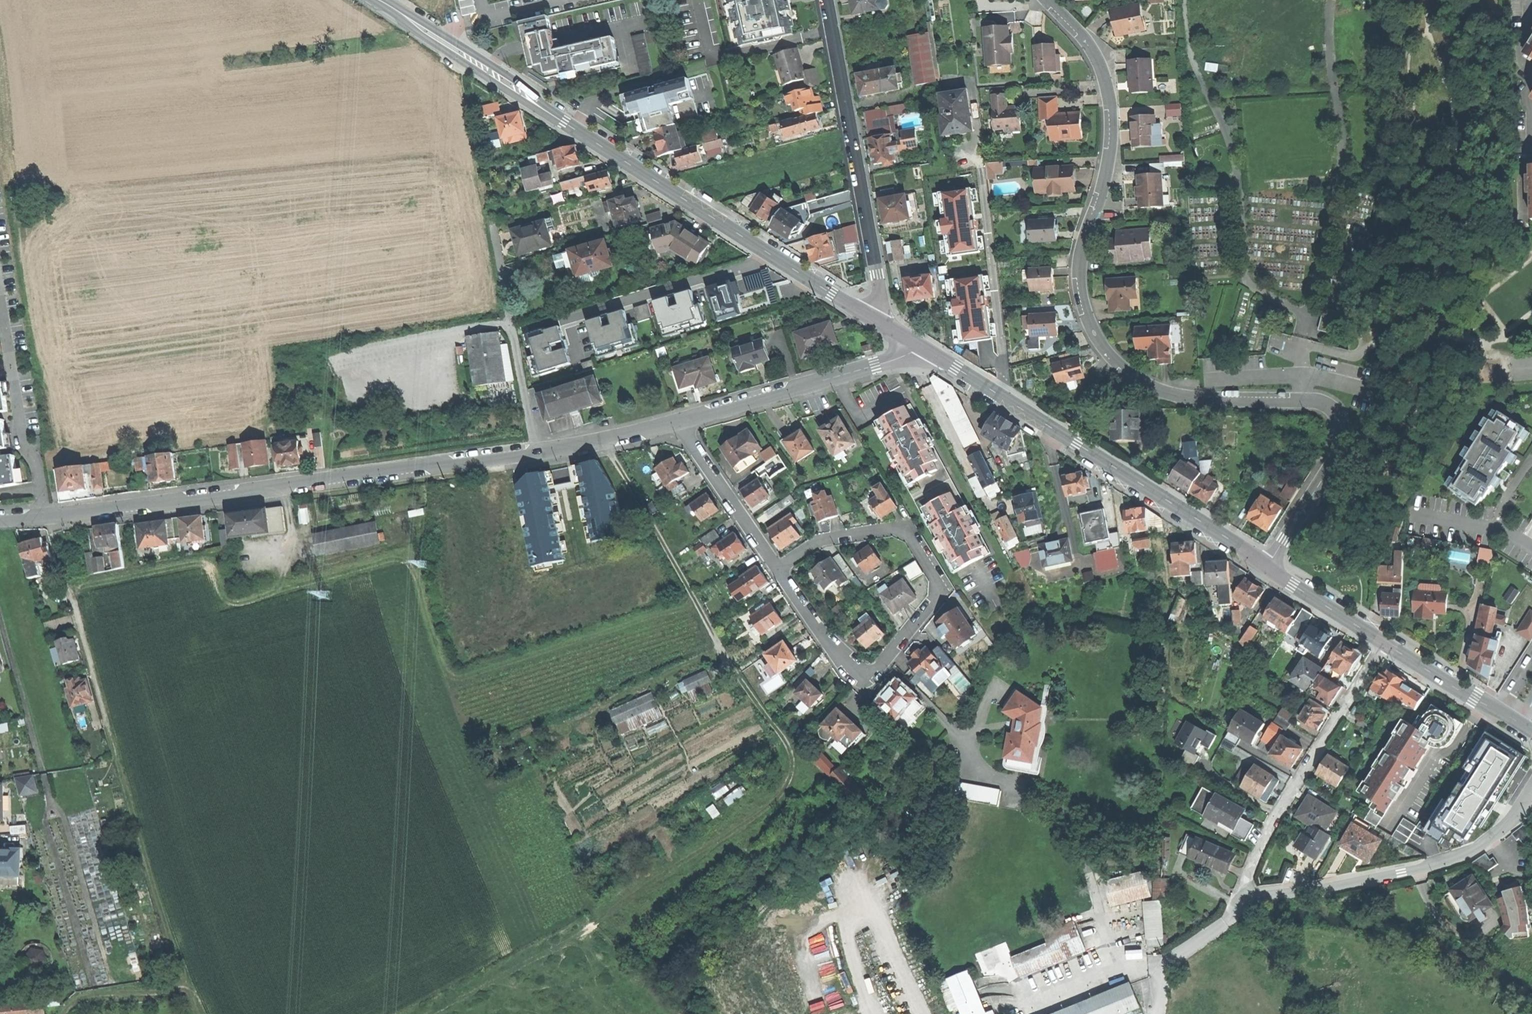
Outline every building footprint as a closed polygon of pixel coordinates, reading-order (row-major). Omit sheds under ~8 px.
[(462,15),(478,12),(476,0),(460,0),(462,15)] [(738,40),(741,39),(743,46),(794,34),(793,27),(797,26),(791,4),(790,0),(729,0),(738,40)] [(853,14),(880,10),(878,0),(850,0),(851,6),(853,14)] [(880,10),(885,9),(888,5),(887,0),(878,0),(880,10)] [(1130,35),(1146,31),(1140,6),(1113,12),(1116,25),(1119,36),(1129,33),(1130,35)] [(557,78),(620,64),(614,38),(557,51),(550,17),(516,25),(517,27),(523,26),(528,49),(532,65),(536,68),(546,66),(549,76),(556,74),(557,78)] [(987,66),(1010,65),(1010,52),(1014,52),(1013,37),(1008,37),(1008,26),(1002,27),(997,27),(997,29),(986,29),(987,66)] [(910,37),(917,86),(936,84),(929,34),(910,37)] [(631,38),(641,78),(654,74),(644,35),(631,38)] [(1034,46),(1036,74),(1056,73),(1055,56),(1055,45),(1034,46)] [(798,49),(776,55),(780,68),(785,67),(789,84),(806,79),(804,72),(801,62),(798,49)] [(880,61),(866,63),(868,73),(882,71),(880,61)] [(1132,92),(1154,91),(1152,61),(1130,62),(1131,78),(1132,92)] [(1011,73),(1010,65),(987,66),(988,74),(1011,73)] [(785,85),(789,84),(785,67),(780,68),(785,85)] [(815,69),(804,72),(806,79),(808,88),(819,85),(815,69)] [(896,69),(882,71),(885,92),(900,90),(896,69)] [(862,96),(885,92),(882,71),(868,73),(859,75),(861,86),(862,96)] [(651,133),(655,132),(676,126),(699,120),(688,79),(669,84),(665,90),(660,92),(659,87),(629,95),(634,116),(646,113),(651,133)] [(669,84),(662,80),(659,87),(660,92),(665,90),(669,84)] [(943,117),(946,136),(958,134),(970,132),(969,124),(973,123),(968,89),(951,92),(952,95),(942,96),(945,117),(943,117)] [(807,90),(786,96),(789,106),(794,105),(796,112),(801,111),(803,118),(817,114),(824,112),(822,106),(819,107),(816,99),(810,100),(808,96),(807,90)] [(1004,129),(1019,128),(1018,110),(1012,111),(1006,111),(1005,95),(993,96),(995,130),(1004,129)] [(1039,98),(1040,120),(1050,120),(1051,141),(1082,140),(1081,128),(1081,114),(1058,115),(1057,97),(1039,98)] [(1181,114),(1180,103),(1168,104),(1168,115),(1181,114)] [(481,118),(486,117),(493,116),(500,114),(498,104),(479,109),(481,118)] [(866,112),(869,128),(890,125),(887,109),(866,112)] [(640,136),(651,133),(646,113),(634,116),(637,126),(640,136)] [(499,119),(504,139),(526,134),(523,124),(521,114),(499,119)] [(819,122),(817,114),(803,118),(796,119),(800,134),(806,133),(815,130),(821,129),(819,122)] [(486,117),(489,130),(496,129),(493,116),(486,117)] [(1134,133),(1134,147),(1154,146),(1153,127),(1156,126),(1155,117),(1133,118),(1134,133)] [(787,138),(800,134),(796,119),(783,123),(787,138)] [(780,132),(778,125),(770,127),(772,134),(780,132)] [(869,128),(871,140),(891,136),(891,134),(890,125),(869,128)] [(662,156),(676,152),(683,151),(676,126),(655,132),(655,133),(657,140),(659,146),(661,151),(662,156)] [(1163,126),(1156,126),(1153,127),(1154,146),(1164,145),(1163,126)] [(891,134),(891,136),(893,144),(899,143),(901,151),(894,152),(896,161),(894,161),(895,169),(921,165),(915,130),(891,134)] [(702,135),(704,145),(720,140),(718,131),(702,135)] [(645,144),(657,140),(655,133),(643,136),(645,144)] [(873,153),(875,164),(885,163),(892,161),(894,161),(896,161),(894,152),(901,151),(899,143),(893,144),(891,136),(871,140),(873,153)] [(720,140),(704,145),(706,151),(723,146),(722,140),(720,140)] [(704,145),(698,146),(700,154),(707,152),(706,151),(704,145)] [(556,151),(561,170),(580,165),(578,156),(575,146),(556,151)] [(679,162),(680,167),(687,165),(695,163),(702,161),(700,154),(698,146),(683,151),(676,152),(679,162)] [(540,162),(549,160),(548,154),(538,156),(540,162)] [(1003,166),(1035,164),(1035,161),(987,164),(988,182),(994,181),(994,173),(1003,172),(1003,166)] [(524,172),(529,193),(546,188),(544,182),(553,180),(552,175),(541,178),(540,174),(538,168),(524,172)] [(1062,192),(1073,192),(1072,179),(1071,168),(1039,170),(1036,170),(1037,194),(1050,193),(1062,192)] [(589,186),(591,192),(612,186),(610,179),(608,171),(587,177),(589,186)] [(1170,174),(1163,175),(1164,196),(1165,206),(1172,206),(1170,174)] [(1142,197),(1143,208),(1161,207),(1160,196),(1164,196),(1163,175),(1141,176),(1141,182),(1142,197)] [(587,177),(579,179),(580,186),(583,187),(589,186),(587,177)] [(563,190),(580,186),(579,179),(561,184),(563,190)] [(979,252),(969,185),(936,190),(946,257),(979,252)] [(881,191),(883,200),(896,198),(894,189),(881,191)] [(743,205),(752,211),(761,196),(759,194),(748,198),(743,205)] [(769,222),(779,205),(771,200),(762,194),(761,196),(752,211),(753,212),(753,216),(759,219),(762,217),(764,219),(769,222)] [(806,197),(808,203),(818,200),(816,194),(806,197)] [(613,211),(617,227),(642,221),(640,214),(639,209),(641,207),(639,203),(637,202),(635,195),(610,202),(611,205),(606,206),(608,212),(613,211)] [(774,197),(771,200),(779,205),(783,199),(776,195),(775,197),(774,197)] [(883,200),(881,201),(883,213),(885,223),(910,219),(909,212),(913,211),(912,203),(908,204),(906,196),(896,198),(883,200)] [(799,206),(802,213),(823,207),(821,199),(818,200),(808,203),(799,206)] [(782,210),(771,227),(781,233),(791,239),(795,232),(802,222),(782,210)] [(648,217),(650,224),(663,220),(661,213),(648,217)] [(520,256),(552,246),(548,233),(555,231),(552,220),(541,223),(513,231),(520,256)] [(1031,242),(1057,241),(1057,231),(1056,220),(1029,221),(1031,242)] [(806,225),(802,222),(795,232),(799,235),(806,225)] [(692,235),(675,224),(653,230),(660,252),(672,248),(691,260),(696,264),(698,265),(710,246),(692,235)] [(1113,262),(1144,260),(1143,243),(1151,243),(1150,229),(1118,231),(1119,245),(1112,246),(1112,255),(1113,262)] [(662,257),(660,252),(653,230),(647,232),(653,253),(655,253),(656,259),(662,257)] [(836,231),(841,253),(847,252),(842,230),(836,231)] [(811,252),(814,262),(834,256),(827,234),(807,240),(811,252)] [(895,261),(904,260),(900,240),(892,241),(894,253),(890,254),(889,254),(890,261),(895,260),(895,261)] [(571,254),(566,256),(572,278),(578,276),(578,278),(590,274),(593,279),(600,276),(602,271),(613,267),(606,242),(571,252),(571,254)] [(692,269),(696,264),(691,260),(687,266),(692,269)] [(1051,289),(1054,289),(1053,279),(1053,268),(1029,270),(1031,290),(1042,290),(1051,289)] [(992,340),(982,273),(948,278),(958,345),(982,341),(992,340)] [(931,276),(905,280),(909,302),(914,301),(916,304),(921,303),(923,299),(929,298),(935,297),(931,276)] [(1111,298),(1112,311),(1131,310),(1130,298),(1139,297),(1138,278),(1108,280),(1109,291),(1109,298),(1111,298)] [(736,280),(730,282),(739,308),(745,306),(741,294),(736,280)] [(709,289),(719,320),(740,313),(739,308),(730,282),(709,289)] [(1140,310),(1139,297),(1130,298),(1131,310),(1140,310)] [(677,309),(684,329),(699,324),(692,304),(677,309)] [(603,318),(590,323),(596,344),(603,342),(605,347),(632,339),(629,328),(633,327),(628,310),(612,315),(615,325),(610,326),(606,327),(603,318)] [(1343,314),(1325,311),(1323,319),(1331,321),(1329,332),(1339,334),(1343,314)] [(1033,316),(1034,337),(1059,335),(1059,330),(1058,324),(1055,324),(1054,315),(1033,316)] [(1321,330),(1329,332),(1331,321),(1323,319),(1321,330)] [(797,334),(804,357),(818,353),(817,350),(826,347),(838,343),(831,322),(797,334)] [(687,340),(702,335),(699,324),(684,329),(687,340)] [(562,326),(549,330),(550,334),(535,339),(545,374),(574,365),(569,347),(558,351),(557,347),(556,343),(566,340),(562,326)] [(1171,326),(1136,328),(1136,339),(1137,350),(1149,349),(1149,360),(1159,359),(1159,364),(1171,363),(1170,348),(1172,348),(1171,326)] [(491,384),(507,382),(500,332),(469,337),(476,386),(491,384)] [(733,350),(740,369),(742,368),(743,372),(756,368),(755,365),(762,362),(770,360),(764,340),(733,350)] [(676,370),(682,388),(696,383),(698,388),(708,385),(717,382),(709,358),(676,370)] [(1081,358),(1055,365),(1060,385),(1068,383),(1075,381),(1086,378),(1083,368),(1081,358)] [(935,376),(932,379),(986,489),(997,483),(950,388),(952,386),(935,376)] [(539,396),(547,420),(578,410),(602,402),(595,378),(539,396)] [(9,410),(4,381),(0,382),(0,411),(9,410)] [(1076,387),(1075,381),(1068,383),(1070,389),(1076,387)] [(909,403),(872,423),(953,572),(990,552),(969,513),(933,447),(909,403)] [(1496,409),(1444,487),(1479,511),(1531,433),(1496,409)] [(1126,442),(1148,440),(1147,411),(1112,410),(1112,441),(1126,442)] [(983,434),(1008,449),(1021,430),(1008,421),(996,414),(983,434)] [(0,420),(0,423),(2,423),(6,444),(2,445),(3,449),(10,448),(8,432),(6,419),(0,420)] [(820,431),(838,460),(846,455),(843,451),(855,443),(839,419),(828,425),(820,431)] [(16,454),(4,456),(3,449),(2,445),(6,444),(2,423),(0,423),(0,486),(20,483),(16,454)] [(1033,433),(1035,431),(1026,425),(1023,429),(1030,433),(1032,434),(1033,433)] [(748,430),(740,435),(753,455),(761,449),(748,430)] [(1025,444),(1021,430),(1008,449),(1010,455),(1023,451),(1021,446),(1025,444)] [(793,452),(798,461),(814,451),(801,431),(795,435),(786,441),(793,452)] [(790,453),(793,452),(786,441),(795,435),(793,432),(787,436),(781,439),(790,453)] [(740,435),(722,447),(730,459),(738,472),(748,466),(744,461),(753,455),(740,435)] [(245,444),(248,468),(258,467),(269,465),(266,441),(245,444)] [(278,445),(281,467),(291,465),(302,464),(301,454),(305,454),(304,448),(300,449),(299,441),(278,445)] [(1192,457),(1199,456),(1198,441),(1191,442),(1192,457)] [(229,446),(233,470),(239,469),(236,445),(229,446)] [(761,455),(766,463),(773,458),(776,456),(771,448),(761,455)] [(172,454),(149,457),(153,483),(163,482),(175,480),(172,454)] [(756,460),(753,455),(744,461),(748,466),(756,460)] [(137,472),(144,470),(142,458),(135,459),(137,472)] [(672,490),(680,484),(678,481),(685,476),(679,467),(673,458),(667,462),(665,460),(658,464),(660,466),(657,468),(672,490)] [(766,463),(755,470),(760,477),(766,472),(770,478),(781,470),(773,458),(766,463)] [(112,462),(99,464),(100,471),(113,469),(112,462)] [(1181,485),(1191,492),(1202,475),(1202,474),(1196,471),(1189,466),(1183,462),(1172,480),(1181,485)] [(99,464),(91,465),(92,472),(94,489),(102,488),(100,471),(99,464)] [(91,465),(82,466),(84,473),(92,472),(91,465)] [(82,466),(58,470),(61,492),(74,490),(86,488),(84,473),(82,466)] [(1063,476),(1067,496),(1086,492),(1086,488),(1089,487),(1087,478),(1084,478),(1082,472),(1071,475),(1063,476)] [(1278,484),(1285,488),(1292,476),(1285,472),(1283,476),(1278,484)] [(1272,481),(1278,484),(1283,476),(1277,473),(1272,481)] [(1200,497),(1209,503),(1219,486),(1213,482),(1215,479),(1208,475),(1206,478),(1202,475),(1191,492),(1200,497)] [(761,478),(742,490),(743,492),(742,494),(744,498),(747,498),(751,502),(753,506),(769,495),(764,488),(767,487),(761,478)] [(684,483),(673,491),(676,496),(687,489),(684,483)] [(1283,497),(1293,502),(1301,489),(1292,483),(1283,497)] [(874,488),(880,497),(887,492),(883,485),(880,486),(879,484),(874,488)] [(871,502),(881,517),(889,512),(897,507),(887,492),(880,497),(871,502)] [(696,510),(703,520),(719,509),(713,501),(708,493),(686,508),(690,514),(696,510)] [(817,513),(820,522),(828,519),(838,516),(832,496),(827,498),(825,493),(816,495),(818,501),(813,503),(817,513)] [(1038,493),(1033,494),(1039,518),(1043,517),(1040,505),(1038,493)] [(1025,521),(1039,518),(1033,494),(1016,498),(1022,522),(1025,521)] [(1283,508),(1263,496),(1249,519),(1259,525),(1269,531),(1283,508)] [(308,503),(298,504),(300,524),(310,523),(308,503)] [(546,524),(548,538),(568,535),(568,532),(589,528),(588,524),(601,522),(602,532),(619,529),(615,506),(598,508),(599,512),(586,514),(585,503),(571,505),(571,509),(560,510),(544,513),(546,524)] [(468,504),(455,507),(459,522),(472,519),(468,504)] [(1110,519),(1117,518),(1115,504),(1108,505),(1110,519)] [(234,538),(287,530),(284,507),(255,511),(229,514),(232,529),(233,538),(234,538)] [(1126,511),(1129,532),(1149,529),(1146,508),(1135,510),(1126,511)] [(1163,518),(1146,508),(1149,529),(1150,533),(1165,531),(1163,518)] [(1107,509),(1081,511),(1084,542),(1110,539),(1107,509)] [(793,514),(769,530),(776,541),(782,549),(787,545),(789,548),(796,543),(794,540),(800,536),(793,525),(798,521),(793,514)] [(1000,514),(994,517),(1008,543),(1018,538),(1007,517),(1003,519),(1000,514)] [(186,542),(206,539),(203,517),(192,519),(183,520),(183,521),(185,538),(186,542)] [(1045,523),(1043,517),(1039,518),(1025,521),(1027,527),(1045,523)] [(177,540),(185,538),(183,521),(175,522),(177,540)] [(170,544),(170,541),(167,523),(167,522),(154,524),(140,526),(143,548),(170,544)] [(170,541),(177,540),(175,522),(167,523),(170,541)] [(315,535),(319,556),(380,544),(376,523),(315,535)] [(107,526),(97,528),(100,548),(107,547),(115,545),(123,544),(119,524),(107,526)] [(569,541),(568,535),(548,538),(546,524),(534,526),(537,546),(569,541)] [(235,546),(234,538),(233,538),(232,529),(221,531),(224,547),(235,546)] [(702,537),(707,545),(721,537),(716,529),(702,537)] [(730,560),(746,549),(741,541),(736,533),(714,548),(719,556),(724,552),(730,560)] [(1127,533),(1120,534),(1122,546),(1129,544),(1127,533)] [(22,544),(27,564),(43,559),(52,557),(48,543),(44,544),(43,538),(31,541),(22,544)] [(1059,541),(1040,545),(1045,566),(1072,560),(1068,539),(1059,541)] [(1137,549),(1152,547),(1151,539),(1136,542),(1136,546),(1137,549)] [(1185,543),(1175,544),(1177,564),(1192,563),(1198,562),(1197,542),(1185,543)] [(694,549),(698,555),(707,550),(703,543),(694,549)] [(124,551),(123,544),(115,545),(116,552),(124,551)] [(109,554),(116,552),(115,545),(107,547),(109,554)] [(860,564),(866,573),(882,561),(870,546),(862,552),(855,557),(860,564)] [(1478,561),(1492,563),(1494,549),(1480,547),(1478,561)] [(1028,548),(1012,552),(1019,566),(1027,564),(1030,558),(1028,548)] [(1469,568),(1472,554),(1452,550),(1449,564),(1469,568)] [(127,567),(124,551),(116,552),(119,569),(127,567)] [(1397,551),(1396,567),(1404,567),(1405,552),(1397,551)] [(845,573),(849,579),(855,574),(841,555),(835,559),(845,573)] [(96,573),(106,571),(103,556),(93,558),(96,573)] [(857,567),(860,564),(855,557),(852,560),(857,567)] [(831,558),(813,571),(820,580),(827,590),(838,582),(841,585),(848,580),(843,574),(833,561),(831,558)] [(47,574),(43,559),(27,564),(31,578),(47,574)] [(843,574),(845,573),(835,559),(833,561),(843,574)] [(904,567),(911,579),(923,572),(917,560),(904,567)] [(1231,581),(1238,585),(1247,572),(1230,561),(1231,581)] [(1225,583),(1231,583),(1229,562),(1219,563),(1210,563),(1212,585),(1225,583)] [(1192,571),(1192,563),(1177,564),(1175,564),(1176,576),(1193,575),(1192,571)] [(747,585),(753,594),(769,583),(764,575),(758,566),(736,580),(742,589),(747,585)] [(1380,583),(1404,584),(1404,567),(1396,567),(1380,566),(1380,583)] [(1203,570),(1192,571),(1193,575),(1193,584),(1204,583),(1203,570)] [(864,585),(855,574),(849,579),(857,590),(864,585)] [(879,590),(896,612),(907,604),(917,597),(903,579),(890,589),(886,585),(879,590)] [(1236,596),(1254,607),(1264,591),(1255,585),(1246,579),(1236,596)] [(1417,613),(1417,616),(1434,616),(1434,614),(1439,614),(1447,614),(1448,594),(1417,593),(1416,612),(1417,613)] [(1392,616),(1402,616),(1403,596),(1385,596),(1385,616),(1392,616)] [(1278,599),(1264,621),(1269,625),(1272,620),(1285,629),(1292,617),(1297,611),(1288,605),(1278,599)] [(763,634),(783,621),(777,612),(771,604),(752,617),(758,626),(753,629),(757,635),(762,632),(763,634)] [(833,610),(837,614),(842,610),(838,605),(833,610)] [(1477,636),(1479,636),(1490,640),(1494,622),(1495,615),(1496,610),(1483,605),(1477,636)] [(958,608),(955,610),(967,626),(960,632),(967,641),(977,633),(958,608)] [(1531,641),(1531,609),(1531,608),(1516,632),(1531,641)] [(1305,609),(1298,621),(1289,634),(1295,638),(1298,640),(1302,633),(1314,614),(1305,609)] [(947,616),(939,622),(951,639),(960,632),(967,626),(955,610),(947,616)] [(1234,611),(1235,626),(1242,626),(1241,611),(1234,611)] [(860,619),(864,624),(872,618),(868,612),(860,619)] [(1506,617),(1495,615),(1494,622),(1505,624),(1506,617)] [(1298,621),(1292,617),(1285,629),(1284,631),(1289,634),(1298,621)] [(867,647),(884,633),(872,618),(864,624),(855,631),(861,639),(867,647)] [(776,629),(779,634),(789,627),(786,622),(776,629)] [(1315,625),(1307,637),(1303,643),(1299,650),(1306,654),(1310,648),(1320,653),(1318,656),(1320,658),(1333,637),(1333,632),(1328,629),(1324,631),(1320,628),(1315,625)] [(1242,642),(1248,646),(1258,630),(1252,626),(1242,642)] [(967,641),(960,632),(951,639),(958,648),(967,641)] [(1307,637),(1302,633),(1298,640),(1303,643),(1307,637)] [(1490,640),(1479,636),(1471,666),(1489,676),(1491,678),(1499,642),(1490,640)] [(1291,645),(1299,650),(1303,643),(1298,640),(1295,638),(1291,645)] [(64,664),(81,659),(78,650),(75,639),(70,641),(59,644),(64,664)] [(785,641),(767,654),(773,664),(767,668),(773,677),(798,660),(792,651),(785,641)] [(1342,642),(1329,662),(1335,666),(1334,669),(1344,675),(1346,672),(1350,674),(1358,660),(1360,660),(1362,657),(1362,652),(1358,650),(1356,651),(1350,647),(1342,642)] [(910,662),(924,678),(928,674),(941,663),(927,647),(922,652),(915,657),(910,662)] [(913,655),(915,657),(922,652),(919,649),(916,652),(913,655)] [(1293,680),(1312,691),(1322,673),(1324,670),(1316,665),(1306,659),(1293,680)] [(1329,662),(1324,670),(1322,673),(1339,684),(1344,675),(1334,669),(1335,666),(1329,662)] [(944,667),(941,663),(928,674),(932,678),(944,667)] [(1488,679),(1489,676),(1471,666),(1470,668),(1479,674),(1488,679)] [(684,693),(713,681),(707,669),(678,681),(684,693)] [(1384,671),(1370,694),(1378,699),(1381,694),(1395,702),(1403,690),(1407,682),(1406,681),(1407,679),(1401,676),(1400,677),(1395,674),(1389,671),(1388,674),(1384,671)] [(781,672),(763,684),(769,693),(787,681),(781,672)] [(1311,693),(1332,705),(1338,696),(1343,686),(1339,684),(1322,673),(1312,691),(1311,693)] [(932,678),(928,674),(924,678),(921,680),(925,684),(932,678)] [(797,689),(806,679),(802,675),(793,684),(797,689)] [(68,688),(73,709),(93,703),(90,692),(88,682),(81,684),(80,678),(69,680),(71,687),(68,688)] [(797,693),(811,706),(823,694),(815,687),(808,680),(797,693)] [(887,700),(883,705),(897,718),(903,711),(911,718),(923,705),(915,698),(916,698),(899,682),(891,690),(884,697),(887,700)] [(1008,706),(1018,692),(1016,690),(1010,698),(1005,705),(1008,706)] [(1412,695),(1403,690),(1395,702),(1404,708),(1412,695)] [(620,734),(663,717),(653,692),(610,708),(620,734)] [(1042,707),(1018,692),(1008,706),(1004,711),(1019,721),(1016,732),(1013,732),(1013,735),(1009,734),(1004,767),(1031,772),(1036,745),(1037,745),(1041,724),(1039,723),(1042,707)] [(1301,718),(1319,729),(1324,721),(1322,720),(1325,716),(1328,710),(1313,700),(1301,718)] [(847,716),(839,708),(824,724),(829,730),(825,735),(831,740),(835,735),(840,740),(855,723),(847,716)] [(1282,709),(1279,714),(1289,720),(1292,715),(1282,709)] [(1242,710),(1231,731),(1242,737),(1247,740),(1254,744),(1257,739),(1260,740),(1264,732),(1262,730),(1266,723),(1242,710)] [(914,720),(911,718),(903,711),(897,718),(907,727),(914,720)] [(1427,716),(1419,729),(1432,738),(1446,747),(1451,744),(1453,743),(1459,734),(1458,724),(1454,718),(1443,711),(1433,711),(1427,716)] [(1279,714),(1272,725),(1283,731),(1284,732),(1290,721),(1289,720),(1279,714)] [(1358,725),(1369,732),(1373,726),(1361,719),(1358,725)] [(1179,763),(1192,770),(1200,755),(1196,753),(1201,743),(1210,748),(1218,735),(1208,729),(1207,731),(1189,721),(1177,742),(1187,748),(1179,763)] [(866,733),(855,723),(840,740),(835,735),(831,740),(846,754),(866,733)] [(1373,808),(1385,815),(1394,800),(1398,793),(1401,794),(1405,787),(1403,786),(1414,767),(1417,769),(1426,754),(1423,752),(1426,747),(1429,749),(1431,746),(1433,742),(1430,740),(1432,738),(1419,729),(1408,723),(1399,737),(1396,735),(1387,750),(1390,752),(1379,771),(1375,768),(1366,783),(1370,785),(1363,795),(1371,799),(1369,802),(1374,805),(1373,808)] [(819,729),(825,735),(829,730),(824,724),(819,729)] [(1272,725),(1263,739),(1274,745),(1283,731),(1272,725)] [(1521,751),(1486,730),(1463,768),(1468,771),(1449,801),(1444,798),(1424,831),(1440,841),(1443,836),(1449,840),(1455,831),(1466,837),(1473,825),(1480,829),(1497,801),(1525,756),(1519,753),(1521,751)] [(1226,738),(1236,744),(1238,745),(1242,737),(1231,731),(1226,738)] [(1272,755),(1292,768),(1298,757),(1304,748),(1283,736),(1272,755)] [(1441,748),(1446,747),(1432,738),(1430,740),(1433,742),(1431,746),(1436,748),(1441,748)] [(1258,747),(1269,753),(1274,745),(1263,739),(1258,747)] [(1350,767),(1330,755),(1324,764),(1319,773),(1327,778),(1323,785),(1331,790),(1335,784),(1339,786),(1350,767)] [(1243,786),(1264,798),(1277,777),(1277,776),(1257,763),(1243,786)] [(852,803),(864,790),(839,765),(826,778),(852,803)] [(16,778),(21,796),(38,791),(33,774),(16,778)] [(1281,779),(1277,777),(1264,798),(1268,800),(1274,790),(1281,779)] [(951,795),(998,805),(1001,789),(955,779),(951,795)] [(729,805),(745,793),(741,787),(725,799),(729,805)] [(1242,808),(1204,787),(1192,808),(1217,822),(1219,818),(1236,828),(1233,834),(1243,840),(1245,836),(1248,838),(1252,831),(1256,825),(1238,815),(1242,808)] [(1338,812),(1310,795),(1305,804),(1299,814),(1304,817),(1302,819),(1310,824),(1325,833),(1338,812)] [(1377,827),(1385,815),(1373,808),(1365,820),(1377,827)] [(1393,836),(1406,844),(1417,826),(1404,818),(1393,836)] [(1331,836),(1325,833),(1310,824),(1297,846),(1308,853),(1318,858),(1331,836)] [(1354,824),(1342,845),(1357,854),(1369,861),(1382,841),(1354,824)] [(1513,834),(1518,840),(1521,837),(1525,843),(1531,837),(1531,829),(1524,825),(1513,834)] [(11,827),(12,834),(27,833),(26,826),(11,827)] [(1179,852),(1191,857),(1198,839),(1187,834),(1179,852)] [(1198,839),(1191,857),(1199,861),(1209,865),(1226,872),(1230,863),(1234,853),(1198,839)] [(0,849),(0,883),(19,884),(20,875),(21,850),(0,849)] [(1486,853),(1471,863),(1486,871),(1498,863),(1494,857),(1490,859),(1486,853)] [(1106,881),(1112,906),(1152,896),(1146,871),(1106,881)] [(1463,884),(1452,891),(1466,911),(1463,916),(1467,921),(1471,921),(1493,906),(1473,877),(1463,884)] [(1504,897),(1499,899),(1505,924),(1501,932),(1510,939),(1530,937),(1528,924),(1530,924),(1528,905),(1523,886),(1502,892),(1504,897)] [(1452,891),(1448,894),(1463,916),(1466,911),(1452,891)] [(1146,908),(1148,946),(1164,945),(1161,907),(1146,908)] [(1013,956),(1021,976),(1087,949),(1075,920),(1045,932),(1049,942),(1013,956)] [(49,964),(43,946),(26,951),(32,970),(49,964)] [(949,978),(960,1006),(981,997),(969,969),(949,978)] [(1053,1013),(1121,1013),(1141,1006),(1136,994),(1131,983),(1053,1013)] [(964,1013),(991,1013),(989,1011),(986,1012),(981,997),(960,1006),(964,1013)]
